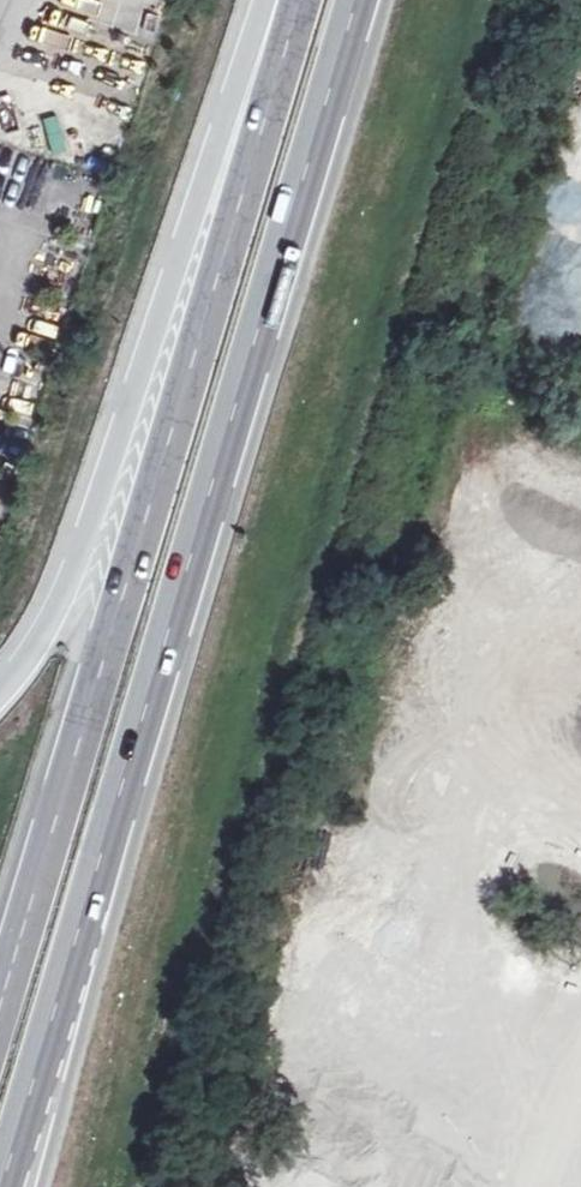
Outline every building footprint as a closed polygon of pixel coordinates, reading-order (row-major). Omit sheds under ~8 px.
[(74,114),(45,121),(52,155),(82,148),(74,114)]
